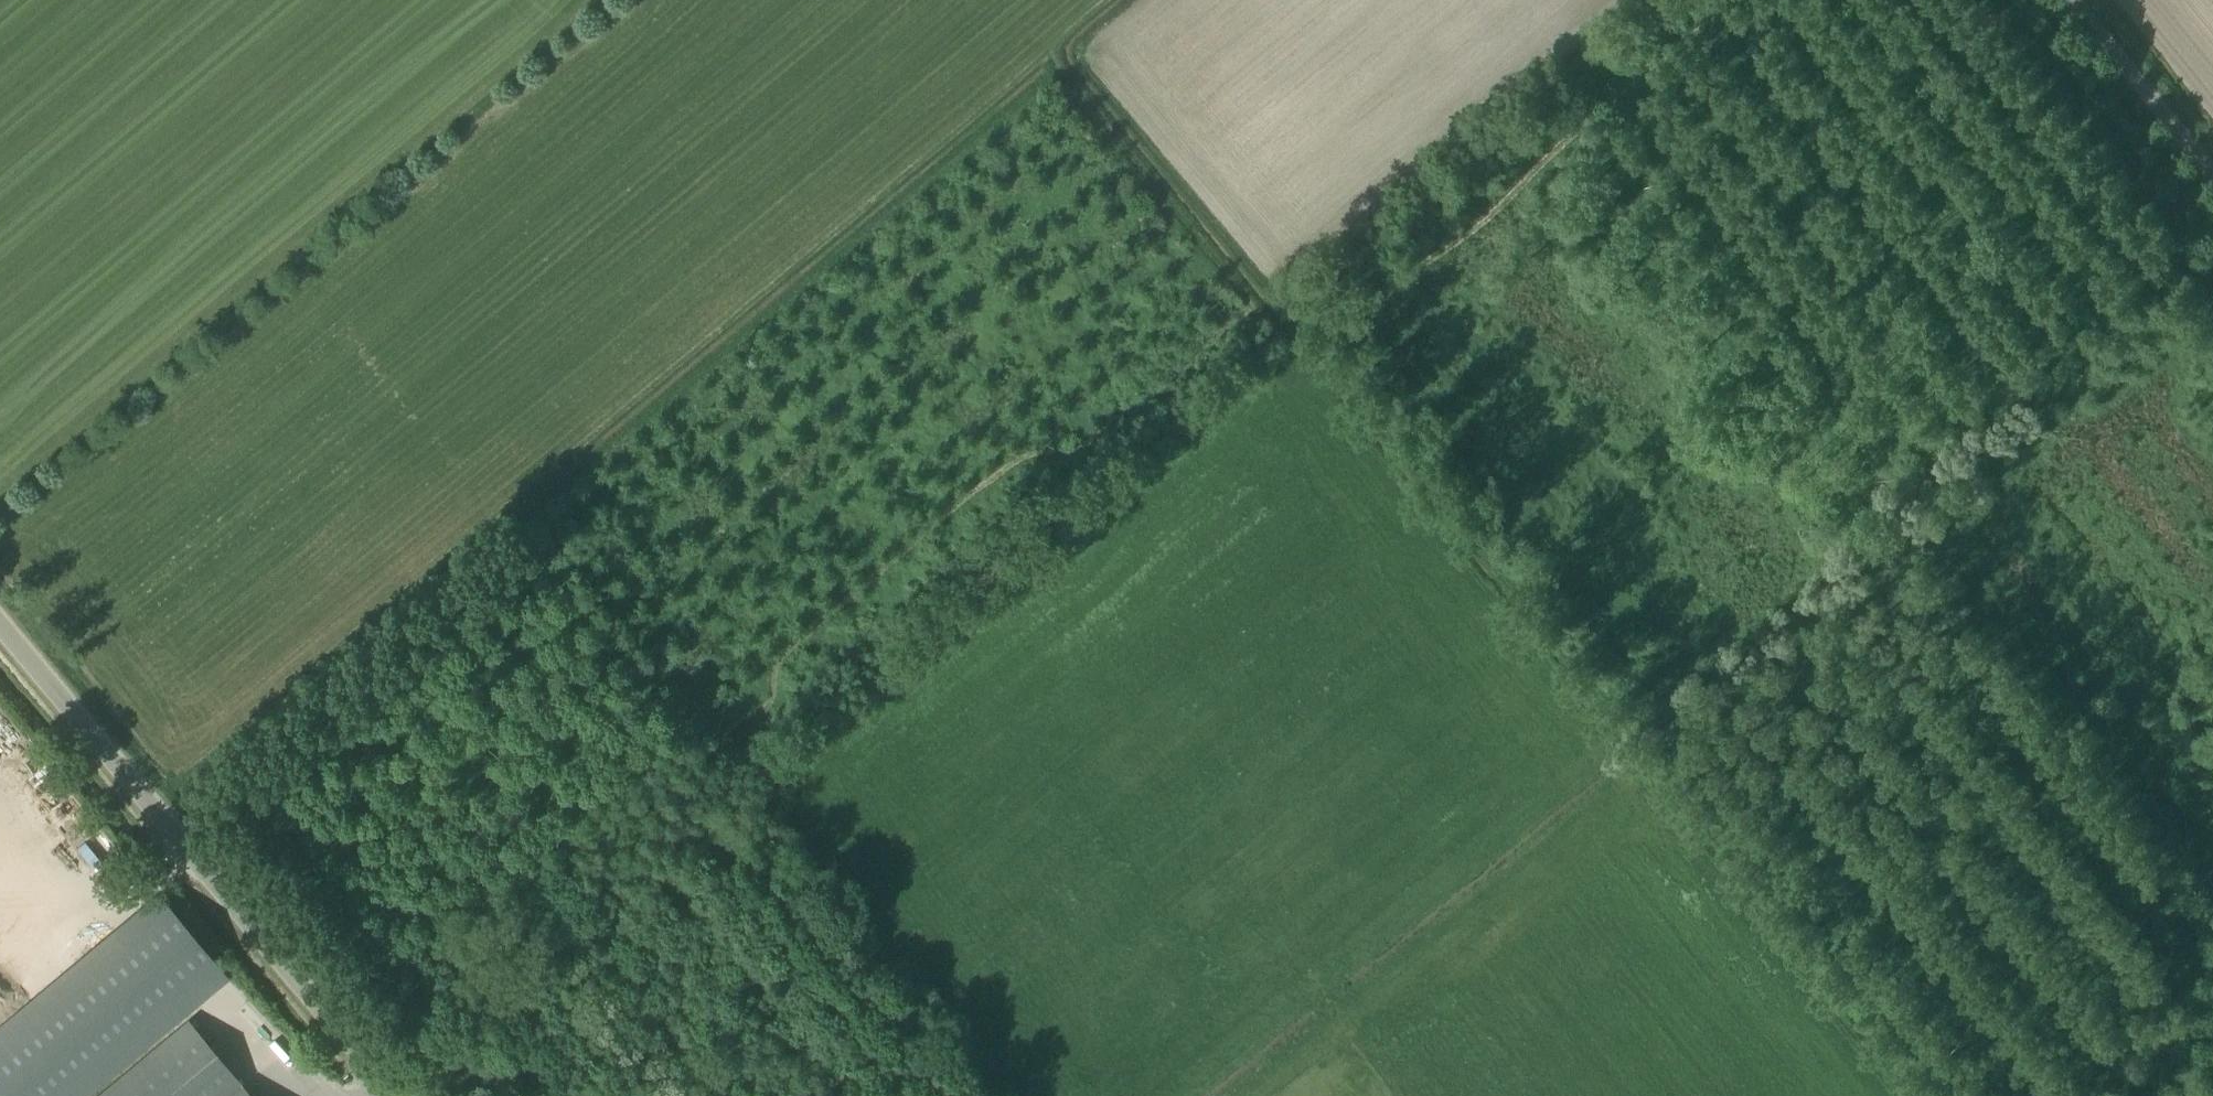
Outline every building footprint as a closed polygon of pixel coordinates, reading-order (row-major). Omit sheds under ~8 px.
[(187,1026),(145,1061),(144,1060),(102,1095),(246,1095),(242,1091),(187,1026)] [(21,1092),(0,1069),(0,1095),(17,1095),(21,1092)]
